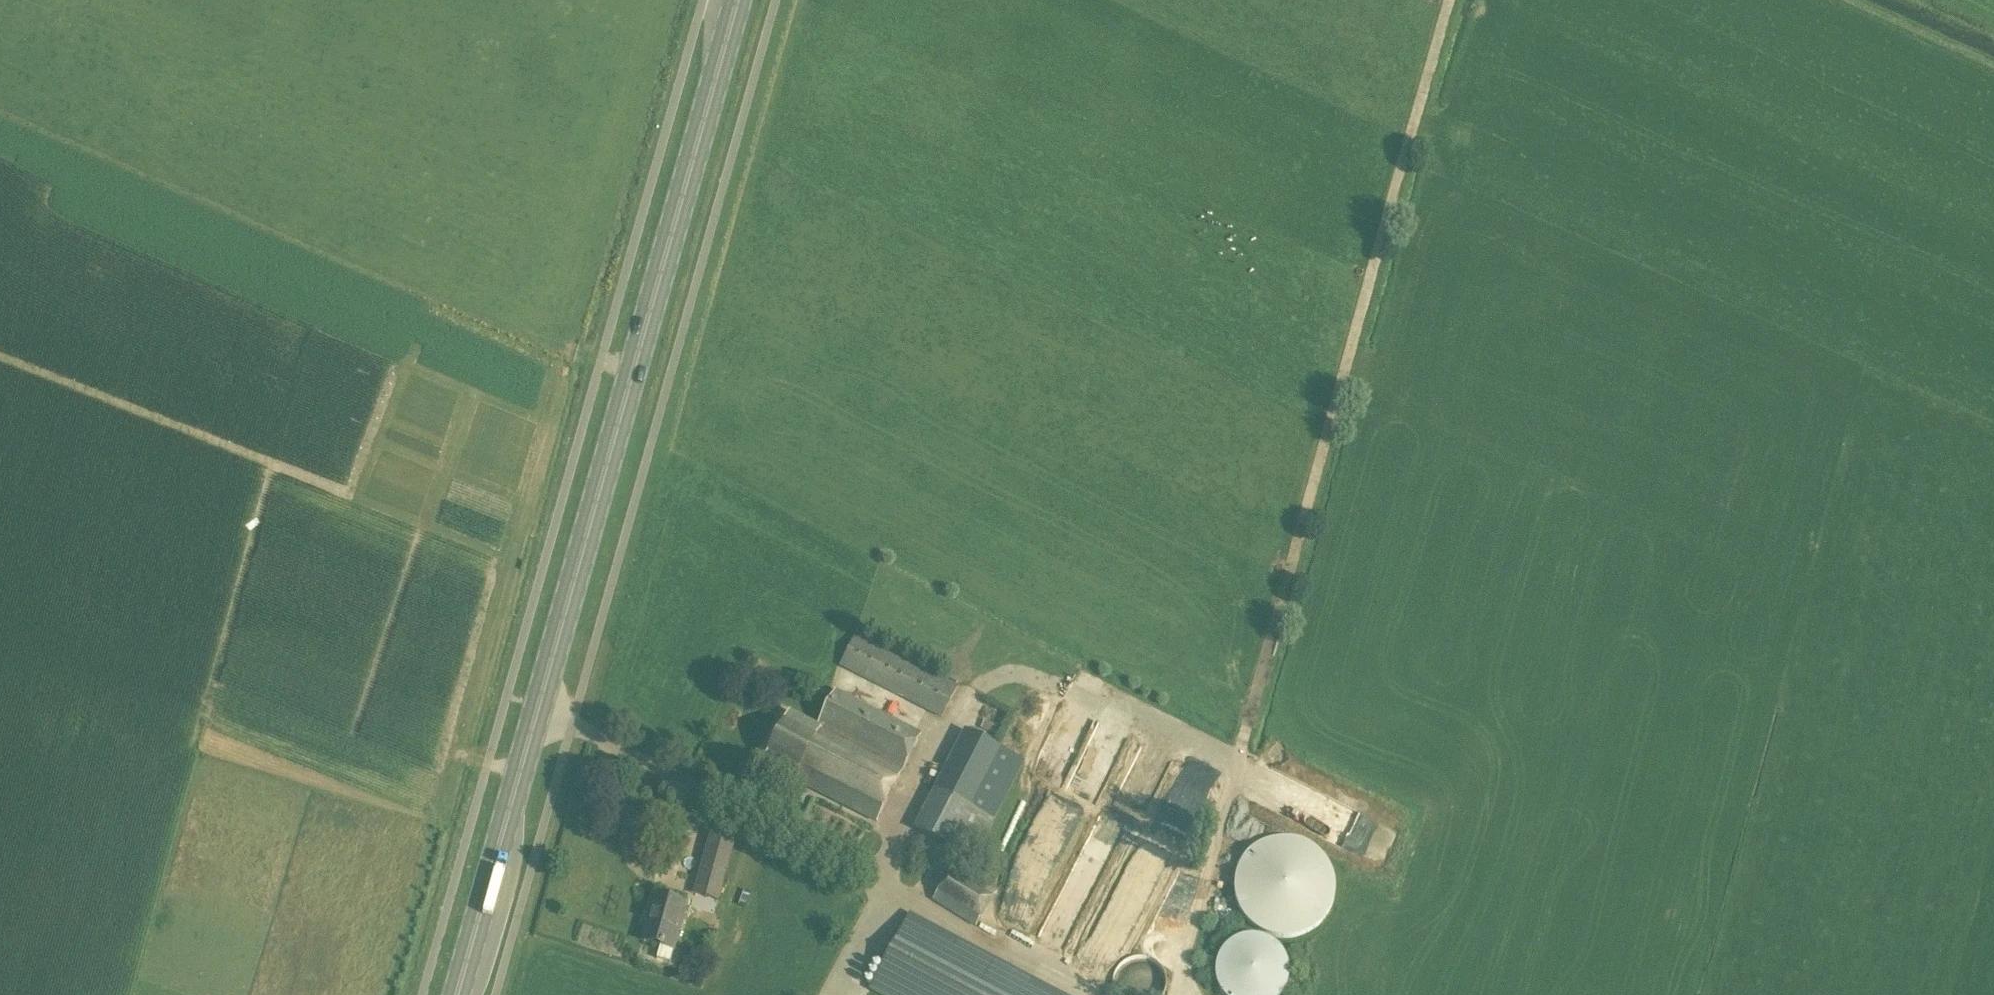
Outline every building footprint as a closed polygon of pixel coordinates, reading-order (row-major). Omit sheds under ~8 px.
[(952,707),(954,702),(950,700),(958,686),(856,634),(839,667),(941,719),(949,705),(952,707)] [(922,734),(835,691),(817,727),(789,713),(763,765),(875,823),(902,771),(922,734)] [(974,861),(1025,761),(964,730),(913,830),(974,861)] [(1175,779),(1207,787),(1212,765),(1180,758),(1175,779)] [(1026,925),(1077,796),(1053,787),(1002,915),(1026,925)] [(1242,917),(1255,929),(1271,937),(1289,938),(1304,934),(1318,926),(1329,913),(1335,898),(1336,882),(1332,867),(1323,853),(1311,843),(1296,837),(1279,836),(1262,840),(1248,851),(1237,865),(1233,883),(1234,900),(1242,917)] [(734,847),(717,842),(709,871),(726,876),(734,847)] [(975,927),(997,891),(954,865),(932,901),(975,927)] [(689,893),(717,900),(721,886),(692,878),(689,893)] [(673,950),(686,904),(651,894),(643,923),(647,924),(643,942),(673,950)] [(908,915),(870,989),(881,994),(1061,994),(908,915)] [(1284,991),(1286,986),(1288,981),(1289,976),(1289,970),(1288,965),(1287,960),(1284,955),(1281,951),(1278,947),(1274,943),(1269,940),(1264,938),(1259,936),(1254,936),(1248,936),(1243,937),(1238,939),(1233,941),(1228,944),(1225,948),(1221,952),(1219,957),(1217,962),(1215,967),(1215,973),(1215,978),(1217,983),(1218,988),(1221,993),(1223,994),(1281,994),(1284,991)] [(1165,994),(1166,991),(1167,986),(1167,981),(1166,977),(1164,973),(1162,969),(1159,965),(1155,962),(1152,960),(1147,958),(1143,957),(1138,957),(1134,958),(1130,959),(1126,961),(1122,964),(1119,967),(1116,971),(1114,975),(1113,980),(1113,984),(1113,989),(1114,993),(1115,994),(1164,994),(1165,994)]
